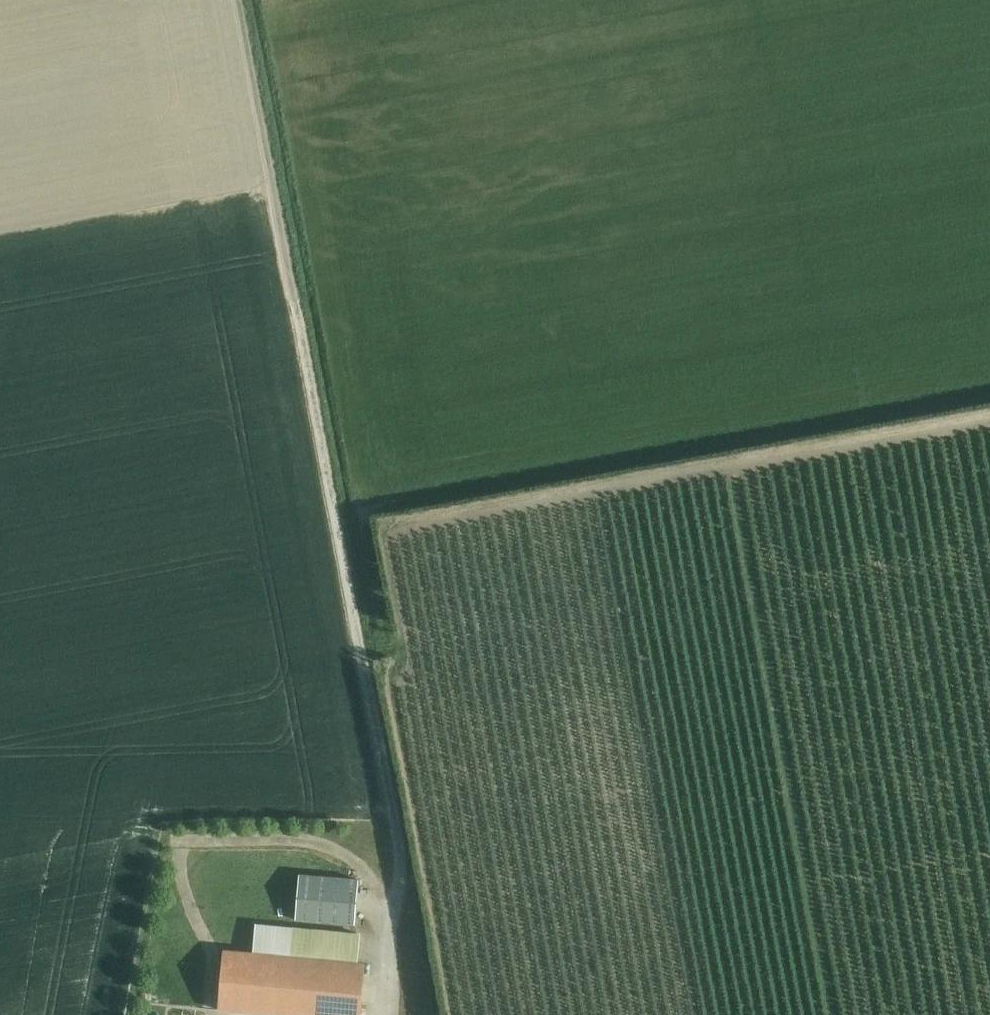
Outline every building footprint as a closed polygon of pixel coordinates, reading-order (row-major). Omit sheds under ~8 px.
[(299,875),(295,922),(354,928),(359,880),(299,875)] [(220,1010),(274,1014),(360,1014),(364,963),(355,962),(357,933),(255,924),(253,953),(225,950),(220,1010)]
